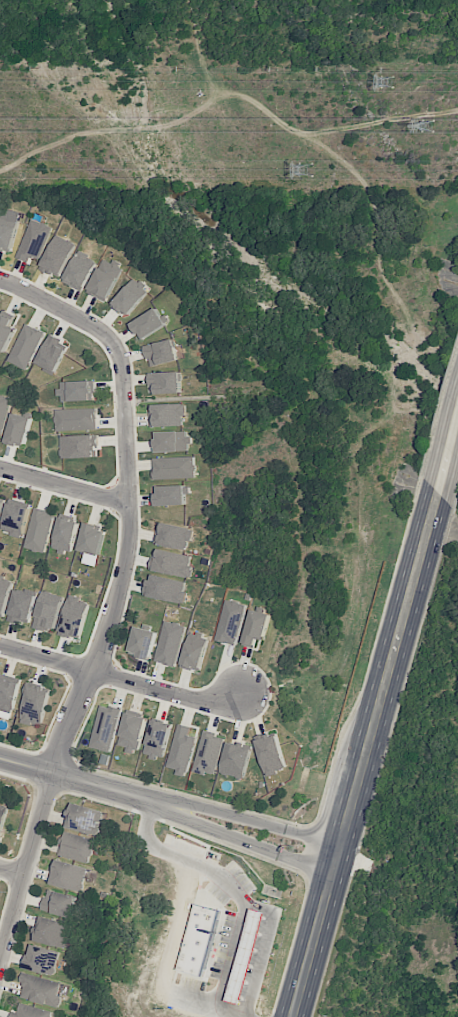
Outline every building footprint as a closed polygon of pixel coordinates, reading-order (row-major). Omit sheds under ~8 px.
[(39,260),(51,226),(31,219),(17,258),(29,262),(30,257),(39,260)] [(0,224),(0,250),(12,252),(18,228),(0,224)] [(40,270),(62,278),(76,243),(55,234),(40,270)] [(98,261),(78,250),(63,282),(82,292),(98,261)] [(104,257),(87,293),(106,302),(123,266),(104,257)] [(113,304),(128,317),(150,290),(135,277),(113,304)] [(141,341),(167,325),(156,308),(131,324),(141,341)] [(4,352),(20,318),(4,310),(0,317),(0,350),(4,352)] [(8,360),(28,370),(45,332),(26,323),(8,360)] [(34,364),(54,374),(68,348),(61,345),(64,341),(51,334),(34,364)] [(145,345),(150,367),(179,360),(174,339),(145,345)] [(150,372),(151,394),(181,394),(181,372),(150,372)] [(95,381),(59,381),(59,400),(95,399),(95,381)] [(1,438),(11,398),(0,395),(0,438),(1,438)] [(151,427),(183,426),(183,417),(186,416),(186,404),(150,405),(151,427)] [(56,431),(98,429),(98,408),(56,410),(56,431)] [(6,443),(25,448),(32,418),(14,413),(6,443)] [(155,452),(190,451),(189,431),(155,432),(155,452)] [(98,435),(61,436),(61,458),(99,457),(98,435)] [(196,478),(195,457),(153,458),(153,479),(196,478)] [(156,486),(157,506),(186,505),(185,485),(156,486)] [(1,531),(22,537),(32,506),(10,499),(1,531)] [(47,553),(53,512),(32,509),(27,549),(47,553)] [(71,554),(80,523),(61,517),(52,548),(71,554)] [(155,544),(188,551),(192,528),(159,522),(155,544)] [(100,556),(107,529),(86,524),(79,550),(100,556)] [(191,578),(194,565),(190,565),(192,556),(155,548),(151,570),(191,578)] [(145,596),(183,604),(188,582),(150,574),(145,596)] [(3,619),(15,580),(0,576),(0,618),(3,619)] [(36,594),(15,590),(9,620),(30,625),(36,594)] [(64,596),(43,591),(34,626),(55,632),(64,596)] [(88,600),(67,596),(61,636),(81,639),(88,600)] [(216,641),(237,646),(246,605),(226,600),(216,641)] [(265,639),(270,614),(250,610),(244,645),(255,647),(257,638),(265,639)] [(175,667),(186,626),(166,620),(155,661),(175,667)] [(151,660),(157,631),(136,626),(129,655),(151,660)] [(190,632),(181,667),(200,672),(209,637),(190,632)] [(0,674),(0,675),(0,709),(13,712),(21,679),(0,674)] [(51,690),(30,684),(20,721),(41,726),(51,690)] [(110,752),(122,711),(102,705),(90,747),(110,752)] [(140,753),(147,718),(126,713),(119,745),(128,747),(127,750),(140,753)] [(165,758),(171,723),(152,720),(146,755),(165,758)] [(196,737),(189,735),(191,727),(178,724),(167,767),(177,769),(176,774),(186,777),(196,737)] [(287,769),(276,732),(255,739),(266,775),(287,769)] [(215,776),(224,739),(203,733),(193,770),(215,776)] [(244,779),(253,748),(229,741),(219,772),(244,779)] [(67,827),(98,836),(104,811),(73,803),(67,827)] [(9,807),(0,804),(0,839),(9,807)] [(60,855),(90,862),(95,839),(65,832),(60,855)] [(49,884),(81,892),(88,868),(56,860),(49,884)] [(69,917),(75,896),(47,889),(41,909),(69,917)] [(229,999),(244,1003),(267,903),(252,900),(229,999)] [(195,904),(221,911),(202,976),(177,969),(195,904)] [(65,948),(71,924),(40,916),(34,941),(65,948)] [(60,952),(31,944),(24,968),(53,976),(60,952)] [(59,1008),(62,996),(58,995),(61,983),(25,973),(18,997),(59,1008)] [(53,1012),(20,1003),(18,1013),(12,1011),(11,1016),(52,1016),(53,1012)]
